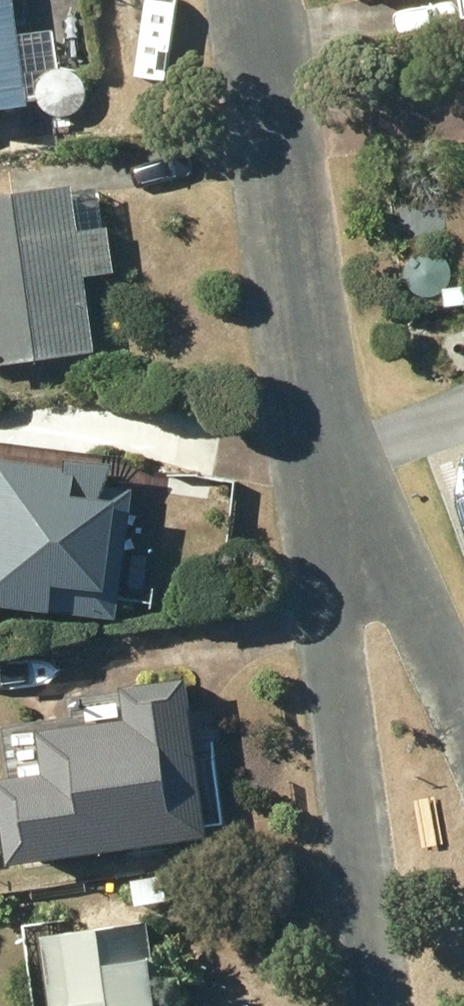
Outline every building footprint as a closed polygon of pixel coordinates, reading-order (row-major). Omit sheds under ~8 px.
[(27,99),(26,93),(58,89),(50,23),(15,27),(12,0),(0,0),(0,102),(27,99)] [(89,343),(79,270),(108,266),(101,221),(73,225),(66,179),(0,188),(0,355),(89,343)] [(442,282),(444,300),(463,298),(463,284),(463,280),(442,282)] [(104,617),(117,487),(89,484),(92,459),(40,453),(39,464),(0,459),(0,607),(104,617)] [(202,825),(179,671),(119,680),(124,710),(32,723),(38,763),(0,768),(0,833),(3,856),(130,837),(133,855),(159,851),(156,832),(202,825)] [(154,874),(120,879),(123,905),(157,901),(154,874)] [(178,985),(151,988),(143,918),(69,927),(68,915),(22,920),(32,1005),(181,1005),(178,985)]
